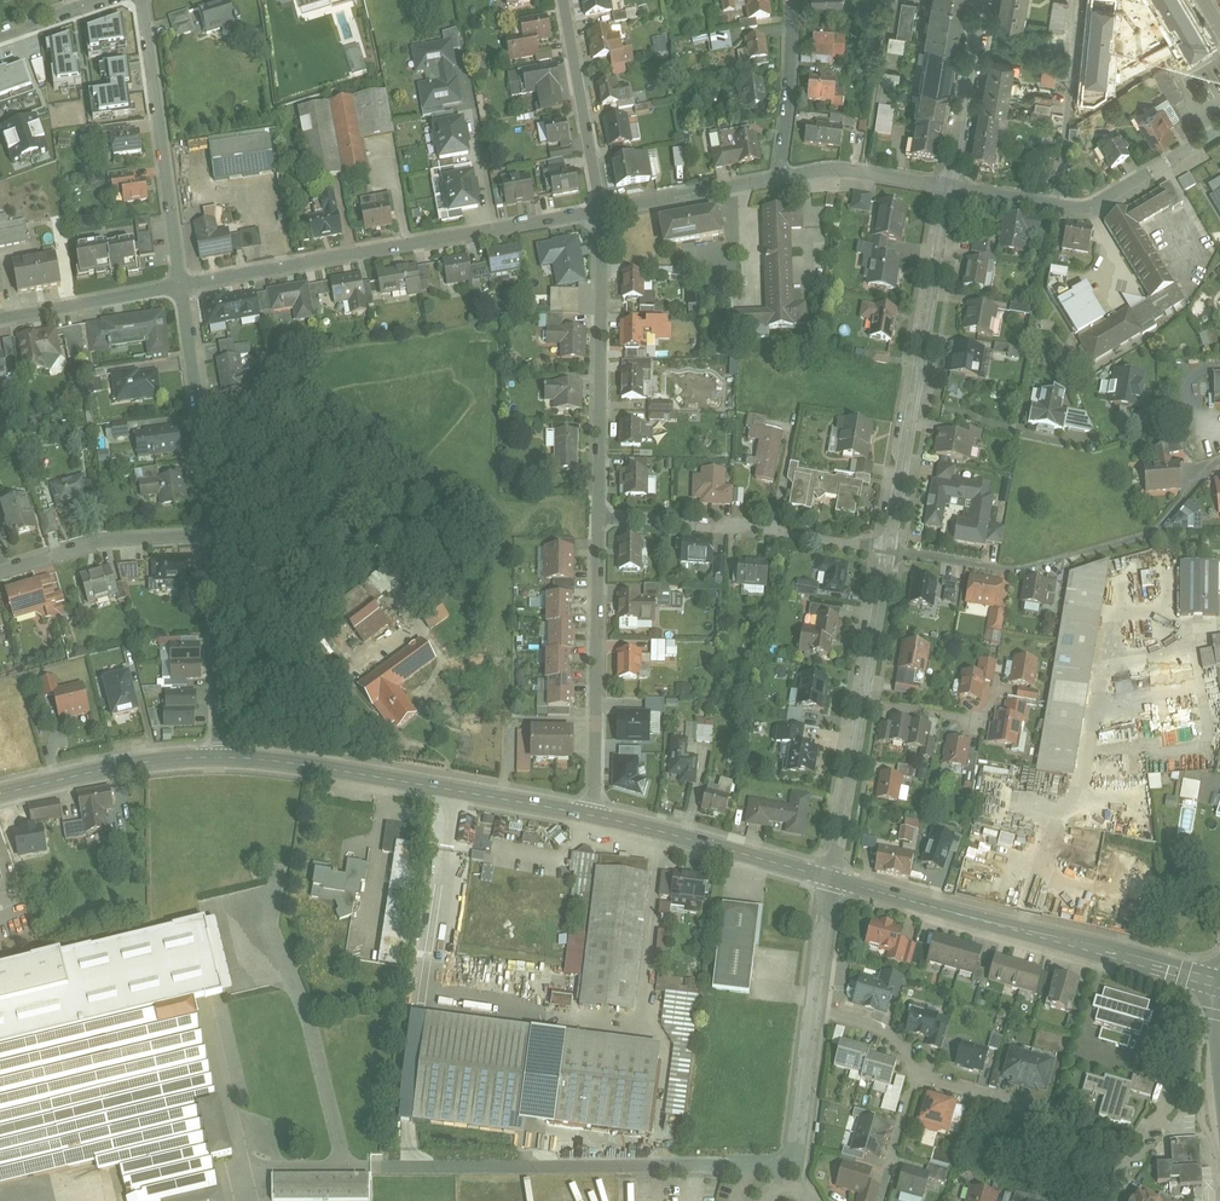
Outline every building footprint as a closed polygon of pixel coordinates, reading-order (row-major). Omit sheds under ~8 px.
[(586,17),(612,12),(610,0),(583,0),(586,17)] [(724,12),(735,10),(733,0),(722,0),(724,12)] [(735,10),(746,9),(748,20),(748,21),(756,20),(770,17),(767,0),(733,0),(735,10)] [(812,3),(815,3),(815,9),(824,9),(823,3),(842,3),(842,0),(812,0),(812,3)] [(934,0),(933,0),(927,41),(956,46),(963,5),(934,0)] [(997,19),(1021,23),(1025,0),(1000,0),(997,19)] [(1068,0),(1056,0),(1053,0),(1052,29),(1067,29),(1068,0)] [(1085,74),(1107,77),(1114,0),(1093,0),(1085,74)] [(1190,0),(1163,0),(1189,45),(1209,33),(1190,0)] [(217,4),(199,9),(207,36),(237,27),(235,21),(241,20),(238,10),(232,12),(229,2),(218,6),(217,4)] [(916,4),(902,2),(897,37),(905,38),(911,39),(916,4)] [(187,13),(171,18),(176,36),(193,31),(187,13)] [(626,13),(613,15),(614,23),(627,21),(626,13)] [(547,18),(520,23),(520,25),(514,26),(513,27),(515,38),(522,36),(523,45),(536,42),(551,40),(547,18)] [(748,20),(740,22),(742,31),(758,28),(756,20),(748,21),(748,20)] [(121,21),(88,32),(91,53),(100,52),(99,46),(109,44),(109,48),(124,46),(121,21)] [(834,27),(822,27),(822,32),(813,31),(812,50),(833,50),(834,27)] [(456,29),(442,33),(444,44),(450,43),(452,52),(460,50),(456,29)] [(611,30),(589,34),(594,59),(611,56),(622,54),(622,53),(620,42),(613,43),(611,30)] [(732,32),(693,39),(694,45),(710,42),(712,54),(735,50),(732,32)] [(75,60),(72,35),(50,43),(55,88),(82,84),(79,60),(75,60)] [(897,37),(889,35),(887,50),(903,52),(905,38),(897,37)] [(523,45),(522,36),(515,38),(506,40),(510,61),(536,56),(535,52),(538,52),(536,42),(523,45)] [(667,36),(653,38),(657,56),(670,54),(667,36)] [(764,38),(745,41),(747,51),(744,51),(746,63),(753,62),(754,68),(768,66),(767,60),(767,59),(764,38)] [(956,46),(927,41),(919,85),(948,90),(956,46)] [(444,44),(413,50),(417,72),(436,69),(438,76),(452,74),(451,66),(454,66),(452,52),(450,43),(444,44)] [(360,47),(345,52),(352,76),(367,72),(360,47)] [(538,52),(535,52),(536,56),(537,62),(552,60),(550,50),(538,52)] [(833,50),(814,50),(813,64),(832,66),(833,50)] [(632,51),(622,53),(622,54),(611,56),(613,67),(634,63),(632,51)] [(128,52),(112,54),(113,60),(112,60),(112,64),(129,61),(128,52)] [(1013,64),(990,60),(988,71),(989,71),(988,78),(1009,82),(1011,73),(1008,73),(1009,65),(1012,65),(1013,64)] [(1058,64),(1044,62),(1043,69),(1056,71),(1058,64)] [(127,65),(108,68),(112,93),(93,96),(94,102),(98,102),(100,117),(129,113),(126,88),(130,87),(127,65)] [(1167,66),(1154,73),(1171,103),(1184,96),(1167,66)] [(36,98),(26,67),(11,72),(10,69),(0,72),(0,110),(36,98)] [(556,67),(508,75),(512,97),(542,92),(544,104),(562,101),(556,67)] [(1043,69),(1040,82),(1054,84),(1056,71),(1043,69)] [(900,73),(884,71),(882,85),(898,88),(900,73)] [(439,83),(420,87),(424,108),(424,109),(443,106),(461,103),(457,80),(453,81),(452,74),(438,76),(439,83)] [(1106,89),(1107,77),(1085,74),(1083,94),(1094,95),(1106,89)] [(384,75),(328,93),(330,103),(343,175),(367,171),(361,139),(394,133),(384,75)] [(839,81),(817,78),(815,100),(836,103),(839,81)] [(988,78),(987,78),(985,89),(986,89),(985,96),(1007,99),(1008,91),(1005,91),(1007,82),(1009,82),(988,78)] [(761,81),(737,85),(738,94),(743,93),(745,110),(765,107),(761,81)] [(617,82),(598,85),(602,107),(618,104),(630,101),(630,100),(628,87),(618,89),(617,82)] [(948,90),(919,85),(923,86),(915,128),(941,132),(948,90)] [(1007,99),(985,96),(986,89),(985,89),(982,106),(983,107),(982,113),(999,116),(1004,117),(1005,109),(1002,108),(1004,100),(1007,100),(1007,99)] [(630,101),(618,104),(619,110),(634,107),(635,107),(633,100),(630,100),(630,101)] [(544,104),(535,106),(536,114),(563,109),(562,101),(544,104)] [(1051,103),(1036,101),(1034,109),(1050,112),(1051,103)] [(330,103),(298,109),(311,181),(343,175),(330,103)] [(635,107),(634,107),(635,114),(649,112),(648,105),(635,107)] [(443,106),(424,109),(424,108),(421,109),(423,118),(433,116),(444,114),(443,106)] [(895,109),(879,107),(877,121),(893,124),(895,109)] [(1164,107),(1140,122),(1154,144),(1173,133),(1169,126),(1174,123),(1164,107)] [(1034,109),(1033,109),(1032,116),(1051,120),(1052,112),(1050,112),(1034,109)] [(434,124),(454,121),(453,112),(444,114),(433,116),(434,124)] [(982,113),(981,113),(976,141),(994,144),(999,116),(982,113)] [(831,115),(832,124),(845,123),(844,115),(831,115)] [(0,130),(12,165),(49,152),(37,117),(0,130)] [(626,117),(605,121),(609,146),(630,142),(626,117)] [(565,122),(553,124),(552,119),(544,121),(548,144),(550,144),(550,145),(560,143),(559,142),(560,142),(569,140),(565,122)] [(843,129),(830,127),(830,121),(821,120),(820,126),(806,124),(804,143),(841,148),(843,129)] [(462,121),(434,126),(435,135),(433,135),(435,143),(467,137),(466,129),(464,130),(462,121)] [(893,124),(877,121),(875,136),(890,138),(893,124)] [(101,126),(86,128),(87,135),(101,133),(102,133),(101,126)] [(1078,127),(1070,126),(1068,141),(1077,142),(1078,127)] [(941,132),(915,128),(917,129),(914,145),(909,144),(907,158),(912,158),(912,159),(936,163),(941,132)] [(129,130),(111,132),(112,139),(106,139),(107,149),(113,149),(114,157),(141,153),(138,133),(129,134),(129,130)] [(748,137),(747,130),(719,135),(722,151),(725,167),(726,167),(760,161),(756,136),(748,137)] [(101,133),(87,135),(88,146),(103,144),(101,133)] [(1119,135),(1098,147),(1111,170),(1129,160),(1125,152),(1128,150),(1119,135)] [(467,137),(435,143),(436,152),(438,151),(440,160),(468,154),(467,146),(469,146),(467,137)] [(270,138),(209,147),(215,183),(275,174),(272,156),(270,138)] [(560,142),(561,149),(570,147),(569,140),(560,142)] [(994,144),(976,141),(972,166),(992,170),(996,144),(994,144)] [(549,151),(551,158),(571,154),(570,147),(561,149),(549,151)] [(686,169),(685,149),(675,150),(677,169),(686,169)] [(641,151),(627,153),(628,159),(632,158),(633,160),(642,158),(641,151)] [(722,151),(712,152),(715,169),(726,167),(725,167),(722,151)] [(280,155),(272,156),(275,174),(283,173),(280,155)] [(642,158),(633,160),(632,158),(628,159),(612,162),(616,188),(650,182),(645,157),(642,158)] [(563,159),(548,161),(549,170),(565,167),(563,159)] [(453,160),(431,164),(433,171),(454,167),(453,160)] [(1058,164),(1050,164),(1049,177),(1056,178),(1058,164)] [(574,171),(566,173),(565,167),(549,170),(548,170),(551,184),(545,185),(547,193),(552,192),(553,197),(578,193),(574,171)] [(129,171),(117,173),(118,180),(130,178),(129,171)] [(118,180),(117,173),(107,174),(108,182),(111,182),(113,194),(122,193),(124,204),(147,200),(145,181),(134,182),(134,178),(130,178),(118,180)] [(529,177),(518,179),(518,174),(509,176),(510,180),(502,182),(506,206),(533,201),(529,177)] [(1189,174),(1178,181),(1184,192),(1196,185),(1189,174)] [(471,176),(443,181),(444,189),(442,190),(444,198),(476,192),(475,184),(473,184),(471,176)] [(1209,187),(1214,196),(1210,198),(1219,215),(1219,180),(1209,187)] [(1173,211),(1182,205),(1170,185),(1161,191),(1170,207),(1173,211)] [(501,190),(493,191),(496,208),(504,206),(501,190)] [(333,191),(320,194),(324,217),(308,220),(312,241),(342,235),(338,214),(337,214),(333,191)] [(1170,207),(1161,191),(1151,197),(1161,212),(1170,207)] [(476,192),(444,198),(445,206),(447,206),(449,214),(477,209),(476,201),(478,200),(476,192)] [(390,194),(374,197),(376,206),(362,209),(366,231),(392,226),(390,216),(394,215),(390,194)] [(870,197),(854,194),(852,210),(868,212),(870,197)] [(835,197),(828,196),(826,207),(833,208),(835,197)] [(1161,212),(1151,197),(1127,211),(1137,227),(1161,212)] [(898,206),(879,203),(880,203),(878,216),(879,216),(876,237),(873,236),(873,237),(874,237),(886,239),(900,242),(900,241),(898,241),(902,220),(905,221),(907,209),(897,208),(898,206)] [(768,314),(728,315),(728,328),(752,327),(753,339),(769,338),(769,329),(793,328),(792,326),(805,325),(804,306),(803,293),(791,293),(789,230),(801,230),(801,211),(788,211),(788,209),(764,209),(768,314)] [(1127,211),(1126,209),(1104,223),(1151,300),(1129,313),(1128,312),(1080,341),(1093,363),(1141,334),(1139,331),(1162,317),(1160,315),(1183,302),(1173,286),(1158,262),(1160,260),(1161,258),(1149,239),(1147,239),(1145,240),(1137,227),(1127,211)] [(716,212),(660,222),(665,246),(720,236),(716,212)] [(54,230),(67,227),(65,214),(52,217),(54,230)] [(1041,221),(1006,215),(1000,251),(1023,255),(1027,232),(1039,234),(1041,221)] [(150,217),(136,219),(137,228),(152,226),(150,217)] [(0,225),(0,248),(29,242),(25,220),(0,225)] [(214,221),(196,225),(199,238),(197,238),(201,261),(233,255),(233,253),(230,238),(229,232),(217,235),(214,221)] [(1092,230),(1066,225),(1062,250),(1088,254),(1092,230)] [(261,248),(258,230),(240,233),(241,236),(243,251),(261,248)] [(152,233),(138,235),(140,252),(141,257),(155,256),(152,233)] [(241,236),(230,238),(233,253),(243,251),(241,236)] [(886,239),(874,237),(872,246),(885,248),(886,239)] [(569,240),(554,243),(554,244),(538,247),(541,262),(558,259),(561,274),(556,275),(558,286),(558,287),(585,282),(577,240),(569,241),(569,240)] [(116,245),(108,247),(108,244),(96,246),(95,245),(78,248),(80,260),(78,260),(80,274),(85,273),(86,276),(96,275),(96,276),(98,276),(97,274),(112,272),(112,275),(138,271),(135,253),(140,252),(139,244),(135,245),(134,242),(126,244),(125,242),(116,244),(116,245)] [(872,246),(859,244),(857,253),(884,257),(885,248),(872,246)] [(988,246),(973,244),(972,253),(979,254),(987,256),(988,246)] [(520,247),(487,252),(491,276),(524,270),(520,247)] [(884,257),(857,253),(857,254),(865,255),(863,269),(866,269),(864,278),(878,280),(877,287),(894,290),(895,290),(897,280),(896,278),(898,260),(900,261),(901,260),(884,257)] [(987,256),(979,254),(978,262),(987,263),(987,264),(993,265),(995,265),(997,257),(987,256)] [(1059,255),(1053,254),(1051,266),(1057,267),(1059,255)] [(56,257),(13,265),(18,293),(61,286),(56,257)] [(470,268),(468,258),(443,263),(447,285),(472,281),(470,268)] [(978,262),(968,260),(964,287),(983,290),(985,274),(991,275),(993,265),(987,264),(987,263),(978,262)] [(488,264),(470,268),(472,281),(473,283),(491,280),(488,264)] [(426,267),(417,268),(420,284),(429,282),(426,267)] [(396,272),(379,275),(382,295),(401,292),(400,289),(408,288),(409,297),(422,295),(420,284),(417,268),(409,269),(409,268),(395,270),(396,272)] [(1066,301),(1072,271),(1055,268),(1049,297),(1066,301)] [(646,273),(624,273),(623,299),(643,299),(643,294),(651,294),(651,284),(646,284),(646,273)] [(361,276),(330,282),(333,294),(335,305),(352,302),(354,315),(367,313),(365,298),(362,284),(361,276)] [(319,296),(333,294),(331,283),(317,285),(319,296)] [(370,283),(362,284),(365,298),(372,297),(370,283)] [(308,285),(268,292),(268,293),(271,308),(272,313),(285,310),(285,307),(295,305),(296,311),(295,311),(296,322),(314,319),(312,303),(309,287),(308,285)] [(317,285),(309,287),(312,303),(320,302),(319,296),(317,285)] [(1086,288),(1073,296),(1074,297),(1059,306),(1077,337),(1103,321),(1089,299),(1091,298),(1086,288)] [(579,291),(551,290),(551,306),(552,306),(551,315),(563,315),(579,315),(579,291)] [(268,293),(256,295),(259,310),(271,308),(268,293)] [(644,300),(641,300),(641,314),(647,314),(654,315),(654,294),(644,294),(644,300)] [(256,295),(221,301),(225,322),(260,316),(259,310),(256,295)] [(997,311),(961,304),(960,306),(972,308),(969,321),(965,320),(965,322),(966,322),(965,331),(964,330),(964,332),(977,334),(977,335),(993,338),(993,336),(990,335),(992,321),(995,322),(995,321),(994,320),(995,312),(997,312),(997,311)] [(1030,307),(1011,304),(1009,313),(1029,316),(1030,307)] [(896,310),(875,307),(875,308),(863,306),(861,313),(862,313),(861,319),(873,321),(870,338),(891,342),(896,310)] [(163,314),(103,322),(103,324),(88,326),(92,351),(112,348),(111,346),(148,341),(150,356),(152,355),(168,353),(163,314)] [(654,315),(647,314),(647,322),(667,323),(667,315),(654,315)] [(585,329),(563,329),(563,315),(551,315),(546,315),(546,331),(547,331),(547,344),(548,344),(548,343),(562,343),(562,360),(584,360),(585,329)] [(643,324),(622,324),(622,348),(647,348),(647,336),(656,336),(655,339),(670,340),(670,326),(667,326),(667,323),(647,322),(647,327),(643,327),(643,324)] [(88,326),(79,327),(82,343),(87,342),(89,352),(92,351),(88,326)] [(79,327),(64,330),(70,359),(84,356),(82,343),(79,327)] [(55,331),(19,337),(26,372),(43,369),(44,370),(50,369),(57,359),(57,356),(59,356),(55,331)] [(1207,334),(1211,345),(1219,342),(1219,340),(1217,331),(1207,334)] [(11,339),(3,340),(6,358),(14,356),(11,339)] [(233,341),(219,343),(222,360),(236,357),(233,341)] [(87,342),(82,343),(84,356),(86,372),(91,371),(89,352),(87,342)] [(982,350),(954,345),(949,374),(951,374),(965,376),(978,378),(982,350)] [(1010,347),(995,345),(994,354),(1008,356),(1010,347)] [(1008,357),(1019,359),(1021,349),(1010,347),(1008,356),(1008,357)] [(168,353),(152,355),(153,363),(169,360),(168,353)] [(889,356),(873,353),(872,362),(887,364),(889,356)] [(222,360),(218,360),(224,394),(254,388),(252,378),(243,379),(239,357),(236,357),(222,360)] [(622,362),(622,373),(651,373),(651,361),(622,362)] [(91,371),(92,379),(106,377),(105,369),(91,371)] [(1125,373),(1115,372),(1113,384),(1110,383),(1108,397),(1111,397),(1110,404),(1138,409),(1144,375),(1126,372),(1125,373)] [(131,373),(114,375),(116,402),(118,402),(118,397),(138,394),(138,399),(159,396),(156,373),(131,376),(131,373)] [(651,373),(622,373),(622,399),(642,399),(642,385),(650,386),(651,373)] [(965,376),(951,374),(950,381),(964,383),(965,376)] [(578,376),(561,375),(561,384),(578,384),(578,376)] [(561,384),(556,384),(556,386),(545,386),(545,389),(544,389),(544,391),(545,391),(545,397),(556,398),(556,411),(580,411),(580,384),(578,384),(561,384)] [(958,385),(948,384),(947,393),(957,395),(958,385)] [(1065,393),(1053,391),(1052,394),(1042,392),(1038,408),(1032,407),(1028,425),(1038,427),(1037,433),(1053,436),(1054,430),(1064,432),(1064,429),(1091,434),(1093,429),(1086,414),(1067,411),(1067,414),(1061,413),(1065,393)] [(267,402),(251,402),(251,417),(267,417),(267,402)] [(669,404),(649,403),(649,411),(669,412),(669,404)] [(669,412),(649,411),(649,420),(673,420),(673,412),(669,412)] [(767,419),(748,415),(746,427),(750,428),(751,428),(783,434),(784,428),(766,425),(767,419)] [(871,427),(840,421),(838,432),(842,432),(838,456),(866,461),(871,427)] [(126,422),(112,424),(114,438),(127,437),(126,422)] [(641,423),(621,423),(621,435),(620,436),(620,444),(621,444),(621,447),(641,447),(641,442),(644,442),(644,425),(641,425),(641,423)] [(568,424),(552,424),(552,432),(556,432),(558,432),(568,432),(568,424)] [(178,428),(156,431),(156,433),(135,435),(137,457),(140,457),(139,455),(138,455),(138,450),(144,449),(144,454),(153,453),(154,456),(157,456),(157,455),(181,451),(178,428)] [(783,434),(751,428),(750,428),(748,440),(759,442),(755,461),(748,459),(747,465),(758,468),(756,480),(773,484),(783,434)] [(982,432),(964,428),(962,435),(972,437),(971,440),(980,441),(982,432)] [(568,432),(558,432),(556,432),(555,471),(577,471),(577,432),(568,432)] [(962,435),(940,432),(936,455),(968,461),(971,440),(972,437),(962,435)] [(1183,453),(1170,439),(1165,440),(1166,445),(1169,455),(1183,453)] [(1166,445),(1155,449),(1158,466),(1143,467),(1146,493),(1180,490),(1178,464),(1171,465),(1169,455),(1166,445)] [(111,461),(110,451),(100,452),(100,461),(111,461)] [(646,461),(626,460),(626,471),(646,471),(646,461)] [(872,464),(858,462),(856,475),(870,477),(872,464)] [(798,465),(790,464),(787,480),(794,488),(797,471),(798,465)] [(955,467),(939,465),(936,482),(952,484),(955,467)] [(158,467),(142,469),(144,482),(160,480),(160,478),(158,467)] [(723,471),(703,470),(702,487),(694,486),(694,499),(701,499),(701,504),(712,504),(712,500),(720,500),(720,504),(724,504),(724,505),(732,505),(732,504),(733,489),(725,488),(724,491),(722,491),(723,471)] [(144,482),(139,482),(139,484),(144,483),(146,496),(162,494),(163,501),(173,499),(174,507),(185,505),(183,489),(186,488),(184,471),(176,473),(176,476),(160,478),(160,480),(144,482)] [(647,472),(621,471),(621,488),(625,488),(625,497),(647,497),(647,472)] [(829,476),(797,471),(794,488),(790,506),(808,509),(811,490),(816,491),(816,493),(837,497),(837,498),(839,499),(837,513),(841,514),(841,515),(843,515),(843,514),(853,516),(856,501),(860,502),(860,501),(859,501),(862,484),(855,483),(846,482),(846,479),(837,478),(836,480),(830,479),(829,476)] [(856,475),(855,483),(862,484),(869,486),(870,477),(856,475)] [(84,478),(53,487),(58,504),(66,502),(67,505),(78,502),(79,507),(91,504),(84,478)] [(953,485),(933,482),(930,500),(928,499),(928,500),(930,501),(929,508),(927,508),(927,509),(928,509),(925,527),(941,530),(946,499),(972,503),(969,523),(957,521),(954,542),(985,547),(985,543),(988,525),(993,497),(988,496),(990,485),(976,483),(976,484),(954,480),(953,485)] [(745,489),(733,489),(732,504),(744,505),(745,489)] [(26,496),(0,504),(1,505),(4,504),(11,525),(13,524),(16,534),(10,537),(36,529),(26,496)] [(1189,503),(1165,530),(1165,532),(1201,532),(1201,514),(1189,503)] [(51,511),(41,514),(47,534),(57,531),(51,511)] [(1005,528),(988,525),(985,543),(1002,546),(1005,528)] [(576,540),(554,540),(554,548),(572,549),(572,550),(575,550),(576,540)] [(640,541),(620,540),(620,571),(640,571),(640,541)] [(710,541),(683,540),(682,562),(711,565),(712,557),(709,553),(710,541)] [(554,548),(547,548),(546,564),(571,564),(572,550),(572,549),(554,548)] [(374,578),(336,607),(355,633),(381,613),(374,604),(384,597),(386,595),(389,597),(414,579),(398,557),(373,576),(374,578)] [(193,559),(154,560),(155,581),(164,581),(164,586),(163,586),(163,590),(162,590),(162,592),(166,592),(166,591),(167,591),(193,591),(193,559)] [(847,566),(833,563),(821,559),(817,571),(827,574),(824,591),(842,594),(844,585),(845,585),(847,575),(845,575),(847,566)] [(726,560),(715,560),(714,574),(725,575),(725,574),(726,560)] [(768,563),(754,562),(754,564),(739,563),(738,574),(734,574),(733,583),(737,583),(737,585),(766,587),(768,563)] [(137,564),(129,565),(130,582),(138,581),(137,564)] [(571,564),(546,564),(546,580),(553,580),(571,580),(571,579),(571,564)] [(1204,564),(1180,564),(1180,616),(1204,616),(1204,595),(1204,564)] [(1204,595),(1217,595),(1219,595),(1219,564),(1204,564),(1204,595)] [(129,565),(117,566),(122,582),(130,582),(129,565)] [(1097,567),(1071,574),(1037,773),(1061,778),(1097,567)] [(110,568),(81,577),(88,603),(116,595),(118,594),(115,584),(110,568)] [(1142,573),(1144,588),(1153,587),(1151,572),(1142,573)] [(1057,578),(1047,577),(1046,582),(1047,582),(1045,594),(1055,596),(1057,578)] [(571,580),(553,580),(553,588),(574,589),(575,589),(575,579),(571,579),(571,580)] [(935,582),(915,579),(910,604),(933,608),(934,598),(932,597),(935,582)] [(956,581),(943,579),(942,586),(946,587),(943,601),(953,603),(956,581)] [(1001,584),(971,579),(967,603),(996,608),(1001,584)] [(1046,582),(1026,579),(1022,603),(1043,607),(1045,594),(1047,582),(1046,582)] [(39,582),(6,592),(14,618),(15,618),(15,617),(35,611),(36,614),(42,618),(43,621),(54,618),(51,605),(46,607),(44,599),(39,582)] [(122,582),(115,584),(118,594),(116,595),(118,601),(127,599),(122,582)] [(818,585),(798,582),(796,594),(816,597),(818,585)] [(660,585),(644,585),(644,601),(657,601),(657,607),(670,607),(670,592),(660,592),(660,585)] [(574,589),(553,588),(553,596),(572,596),(572,597),(574,597),(574,589)] [(718,589),(687,589),(687,597),(718,598),(718,589)] [(62,593),(44,599),(46,607),(51,605),(54,618),(68,614),(62,593)] [(1217,595),(1204,595),(1204,616),(1217,616),(1217,595)] [(553,596),(547,596),(547,610),(569,611),(569,604),(572,604),(572,597),(572,596),(553,596)] [(639,596),(619,596),(618,620),(619,620),(619,630),(637,630),(637,621),(654,621),(654,607),(639,607),(639,596)] [(436,600),(418,612),(431,630),(448,617),(436,600)] [(840,610),(810,605),(809,615),(819,617),(819,615),(838,618),(839,618),(840,610)] [(569,611),(547,610),(547,624),(550,624),(571,625),(572,617),(569,617),(569,611)] [(1005,613),(992,611),(986,644),(999,646),(1005,613)] [(838,618),(819,615),(819,617),(817,631),(804,628),(800,651),(828,656),(831,640),(835,641),(837,628),(836,628),(838,618)] [(571,625),(550,624),(549,638),(574,639),(574,631),(571,631),(571,625)] [(652,638),(662,639),(663,631),(653,630),(652,638)] [(574,639),(549,638),(549,652),(571,653),(571,646),(574,646),(574,639)] [(1214,640),(1215,650),(1200,652),(1203,670),(1219,668),(1219,639),(1214,640)] [(422,640),(382,669),(397,690),(402,687),(400,684),(435,658),(422,640)] [(674,642),(651,641),(651,656),(676,656),(676,649),(674,649),(674,642)] [(929,648),(904,643),(899,669),(899,670),(899,671),(898,682),(912,684),(914,673),(924,674),(929,648)] [(199,645),(172,646),(172,663),(200,662),(199,645)] [(89,652),(78,646),(75,649),(76,659),(88,656),(88,655),(88,656),(89,652)] [(571,653),(549,652),(546,652),(546,666),(568,667),(568,661),(571,661),(571,653)] [(640,653),(618,653),(618,678),(644,679),(644,667),(640,667),(640,653)] [(1036,662),(1016,659),(1012,683),(1032,687),(1036,662)] [(997,662),(981,660),(978,675),(983,676),(982,682),(993,683),(997,662)] [(200,679),(200,662),(172,663),(172,680),(200,679)] [(568,667),(546,666),(546,681),(549,681),(549,680),(570,681),(571,673),(568,673),(568,667)] [(397,690),(382,669),(359,686),(373,705),(375,704),(390,725),(394,723),(397,728),(415,715),(397,690)] [(978,675),(964,673),(959,697),(979,700),(982,682),(983,676),(978,675)] [(129,675),(104,681),(109,699),(134,693),(129,675)] [(826,679),(803,675),(803,676),(805,677),(802,695),(799,697),(798,705),(824,710),(826,699),(823,698),(826,679)] [(55,678),(41,681),(45,698),(55,695),(54,693),(58,692),(55,678)] [(1117,694),(1133,693),(1132,679),(1116,680),(1117,694)] [(570,681),(549,680),(549,681),(548,694),(573,695),(573,687),(570,687),(570,681)] [(898,682),(897,682),(895,692),(917,696),(919,685),(898,682)] [(691,695),(691,683),(677,684),(678,695),(691,695)] [(58,692),(54,693),(55,695),(60,718),(88,712),(82,686),(58,692)] [(161,687),(143,688),(144,696),(161,695),(161,687)] [(1038,694),(1019,690),(1017,699),(1036,702),(1038,694)] [(134,693),(109,699),(113,718),(138,712),(134,693)] [(196,694),(167,694),(167,710),(165,710),(196,709),(196,694)] [(573,695),(548,694),(548,709),(570,709),(570,703),(573,703),(573,695)] [(661,698),(646,698),(645,713),(661,713),(661,698)] [(422,704),(415,709),(422,720),(429,715),(422,704)] [(1027,708),(1007,704),(1005,716),(1021,719),(1021,720),(1025,721),(1027,708)] [(804,710),(789,708),(787,723),(801,725),(804,710)] [(155,709),(148,711),(153,729),(160,728),(155,709)] [(196,709),(165,710),(165,726),(194,725),(194,710),(196,710),(196,709)] [(1143,720),(1145,730),(1159,728),(1155,709),(1149,710),(1151,718),(1143,720)] [(650,717),(634,716),(634,714),(617,713),(617,740),(649,741),(650,717)] [(1005,716),(998,715),(995,730),(991,730),(989,742),(1017,747),(1021,720),(1021,719),(1005,716)] [(911,721),(892,718),(891,725),(888,742),(891,742),(907,745),(911,722),(911,721)] [(911,722),(907,745),(906,746),(925,749),(926,750),(927,740),(930,726),(911,722)] [(801,725),(787,723),(783,744),(792,746),(792,745),(800,747),(804,726),(801,725)] [(891,725),(882,724),(878,742),(890,744),(891,742),(888,742),(891,725)] [(705,727),(697,726),(696,742),(704,743),(705,727)] [(714,727),(705,727),(704,743),(713,743),(714,727)] [(573,730),(531,729),(531,757),(545,757),(545,760),(558,760),(558,757),(572,757),(573,730)] [(171,731),(163,731),(164,742),(172,741),(171,731)] [(531,731),(517,731),(517,772),(530,772),(531,731)] [(399,742),(377,733),(372,744),(394,754),(399,742)] [(969,743),(949,739),(947,748),(945,749),(944,756),(945,758),(950,759),(949,765),(963,767),(966,768),(969,753),(967,753),(969,743)] [(686,741),(673,740),(670,774),(682,775),(681,782),(694,783),(696,759),(684,758),(686,741)] [(935,741),(927,740),(926,750),(925,749),(923,757),(932,759),(935,741)] [(800,747),(792,745),(792,746),(789,761),(785,761),(782,773),(799,775),(799,771),(813,773),(817,750),(800,747)] [(641,748),(619,747),(619,756),(640,757),(641,748)] [(978,754),(969,753),(966,768),(963,767),(962,774),(967,775),(974,776),(978,754)] [(638,758),(614,757),(612,787),(644,797),(649,780),(637,776),(638,758)] [(914,768),(898,766),(897,777),(901,777),(901,778),(912,780),(914,768)] [(927,771),(920,770),(918,780),(926,781),(927,771)] [(897,777),(882,774),(877,799),(897,802),(898,793),(900,792),(901,788),(900,786),(901,778),(901,777),(897,777)] [(1151,791),(1163,790),(1162,774),(1150,775),(1151,791)] [(967,775),(964,789),(972,790),(974,776),(967,775)] [(1177,797),(1168,796),(1167,806),(1179,808),(1183,779),(1179,779),(1177,797)] [(730,798),(733,783),(722,780),(720,787),(718,794),(730,798)] [(1199,784),(1184,781),(1181,799),(1196,802),(1199,784)] [(720,787),(709,785),(707,792),(718,794),(720,787)] [(110,788),(78,793),(83,821),(85,834),(86,834),(107,830),(104,810),(113,809),(110,788)] [(707,792),(707,791),(702,810),(725,816),(730,798),(718,794),(707,792)] [(793,808),(751,801),(748,822),(766,826),(767,820),(789,823),(787,832),(802,835),(802,834),(804,822),(805,822),(809,797),(794,794),(792,805),(793,805),(793,808)] [(60,801),(30,807),(32,824),(41,822),(62,818),(60,801)] [(485,816),(484,823),(494,825),(495,818),(485,816)] [(83,821),(63,825),(66,840),(87,837),(86,834),(85,834),(83,821)] [(22,829),(23,832),(15,833),(19,856),(46,851),(41,822),(32,824),(32,828),(22,829)] [(396,855),(379,963),(402,967),(421,847),(419,846),(421,833),(401,830),(402,827),(389,825),(387,841),(385,841),(384,853),(396,855)] [(558,826),(549,836),(562,846),(570,836),(558,826)] [(914,830),(901,828),(899,842),(912,843),(914,830)] [(953,839),(930,832),(920,863),(943,870),(953,839)] [(538,836),(524,834),(522,843),(536,845),(538,836)] [(888,840),(863,836),(861,846),(887,850),(888,840)] [(570,867),(570,872),(574,873),(567,933),(569,933),(564,975),(580,977),(576,1007),(633,1013),(650,875),(648,875),(649,862),(630,860),(630,856),(620,855),(619,858),(595,856),(589,848),(584,847),(576,853),(572,853),(571,862),(569,861),(568,862),(567,865),(567,866),(568,867),(570,867)] [(913,857),(880,851),(877,873),(909,878),(913,857)] [(486,854),(473,852),(472,861),(485,863),(486,854)] [(339,874),(331,873),(332,867),(315,865),(313,881),(315,881),(313,898),(337,902),(340,909),(338,913),(340,921),(353,916),(356,895),(359,895),(361,881),(366,882),(369,864),(350,861),(347,878),(339,877),(339,874)] [(494,868),(484,867),(482,882),(492,884),(494,868)] [(707,879),(675,875),(674,875),(662,873),(659,897),(671,898),(672,898),(671,907),(687,909),(687,913),(701,915),(703,902),(704,902),(707,879)] [(759,910),(755,947),(759,947),(764,906),(723,901),(722,905),(759,910)] [(670,905),(660,904),(659,919),(668,920),(670,905)] [(1080,904),(1076,922),(1090,925),(1094,907),(1080,904)] [(759,910),(722,905),(712,990),(749,994),(755,947),(759,910)] [(0,969),(0,1184),(118,1155),(129,1200),(222,1200),(212,1160),(230,1155),(197,1015),(198,1015),(195,999),(222,992),(205,920),(0,969)] [(882,923),(882,925),(873,923),(866,945),(870,946),(869,948),(878,951),(879,948),(892,952),(893,952),(896,940),(899,930),(890,927),(891,925),(882,923)] [(668,932),(659,931),(657,951),(665,952),(668,932)] [(981,951),(935,938),(932,948),(928,963),(974,976),(976,968),(981,951)] [(909,944),(896,940),(893,952),(892,952),(890,961),(903,964),(909,944)] [(932,948),(916,943),(911,964),(927,969),(928,963),(932,948)] [(1011,963),(995,959),(988,982),(1004,987),(1011,963)] [(1026,968),(1011,963),(1004,987),(1019,991),(1026,968)] [(984,970),(976,968),(974,976),(972,982),(980,984),(984,970)] [(1041,972),(1026,968),(1019,991),(1035,995),(1041,972)] [(880,983),(862,977),(860,983),(852,981),(850,986),(849,986),(847,993),(848,993),(847,996),(849,999),(855,1001),(854,1004),(886,1013),(891,995),(896,977),(883,974),(880,983)] [(1064,979),(1055,976),(1048,1003),(1051,1004),(1050,1008),(1066,1012),(1068,1008),(1071,1009),(1078,983),(1070,981),(1070,980),(1064,978),(1064,979)] [(663,1114),(687,1117),(699,995),(693,994),(694,980),(685,980),(685,979),(659,977),(658,991),(675,993),(663,1114)] [(906,980),(896,977),(891,995),(901,998),(906,980)] [(1150,1003),(1104,990),(1101,1001),(1096,1000),(1094,1010),(1098,1011),(1095,1023),(1141,1036),(1144,1024),(1148,1026),(1151,1016),(1147,1015),(1150,1003)] [(573,998),(552,996),(551,1006),(559,1007),(559,1010),(566,1011),(567,1008),(571,1009),(573,998)] [(754,999),(725,997),(724,1005),(753,1007),(754,999)] [(661,1044),(410,1012),(396,1120),(523,1136),(525,1123),(649,1138),(661,1044)] [(922,1015),(912,1013),(907,1031),(930,1037),(931,1038),(934,1026),(937,1016),(923,1012),(922,1015)] [(1076,1019),(1069,1017),(1066,1028),(1073,1030),(1076,1019)] [(723,1022),(723,1031),(755,1031),(755,1022),(723,1022)] [(947,1030),(934,1026),(931,1038),(930,1037),(928,1046),(941,1050),(947,1030)] [(1130,1039),(1103,1031),(1100,1040),(1127,1048),(1130,1039)] [(751,1034),(750,1040),(785,1043),(785,1037),(751,1034)] [(1003,1037),(992,1034),(988,1048),(999,1052),(1003,1037)] [(870,1049),(841,1041),(840,1046),(834,1067),(862,1074),(861,1079),(890,1087),(897,1062),(869,1054),(870,1049)] [(988,1052),(962,1044),(956,1064),(964,1066),(963,1068),(973,1071),(973,1069),(982,1072),(988,1052)] [(1023,1054),(1010,1050),(1002,1078),(1010,1081),(1010,1083),(1023,1087),(1033,1051),(1024,1049),(1023,1054)] [(1041,1054),(1033,1051),(1023,1087),(1036,1091),(1037,1088),(1045,1090),(1053,1063),(1040,1059),(1041,1054)] [(1133,1084),(1105,1076),(1104,1081),(1086,1076),(1086,1077),(1087,1077),(1083,1092),(1093,1095),(1092,1096),(1094,1096),(1095,1090),(1105,1093),(1099,1116),(1108,1119),(1108,1122),(1120,1125),(1121,1123),(1130,1125),(1134,1111),(1126,1108),(1129,1097),(1128,1096),(1130,1091),(1131,1092),(1133,1084)] [(904,1079),(897,1077),(893,1093),(900,1095),(904,1079)] [(893,1093),(887,1091),(882,1110),(894,1114),(900,1095),(893,1093)] [(924,1096),(915,1128),(925,1131),(924,1133),(937,1137),(938,1133),(947,1136),(956,1105),(924,1096)] [(872,1100),(872,1108),(882,1108),(881,1099),(872,1100)] [(1045,1103),(1042,1114),(1047,1116),(1051,1105),(1045,1103)] [(753,1106),(752,1112),(784,1117),(784,1111),(753,1106)] [(876,1115),(855,1109),(853,1117),(861,1119),(874,1122),(876,1115)] [(874,1122),(861,1119),(857,1135),(882,1142),(887,1126),(874,1122)] [(882,1142),(857,1135),(852,1150),(852,1151),(865,1154),(878,1158),(882,1142)] [(1199,1139),(1170,1141),(1171,1164),(1156,1165),(1157,1184),(1170,1183),(1170,1180),(1179,1180),(1179,1187),(1202,1185),(1201,1168),(1202,1168),(1201,1146),(1199,1146),(1199,1139)] [(852,1150),(844,1148),(842,1156),(863,1162),(865,1154),(852,1151),(852,1150)] [(870,1171),(844,1164),(837,1187),(859,1193),(864,1195),(867,1184),(870,1171)] [(949,1171),(928,1165),(925,1175),(929,1176),(928,1179),(945,1184),(949,1171)] [(925,1175),(904,1169),(897,1192),(922,1199),(928,1179),(929,1176),(925,1175)] [(272,1176),(272,1200),(290,1200),(319,1200),(332,1200),(370,1200),(370,1175),(272,1176)] [(867,1184),(864,1195),(859,1193),(857,1200),(876,1200),(880,1188),(867,1184)] [(972,1189),(968,1200),(995,1200),(997,1196),(972,1189)] [(1015,1193),(1013,1200),(1038,1200),(1039,1198),(1015,1193)]
